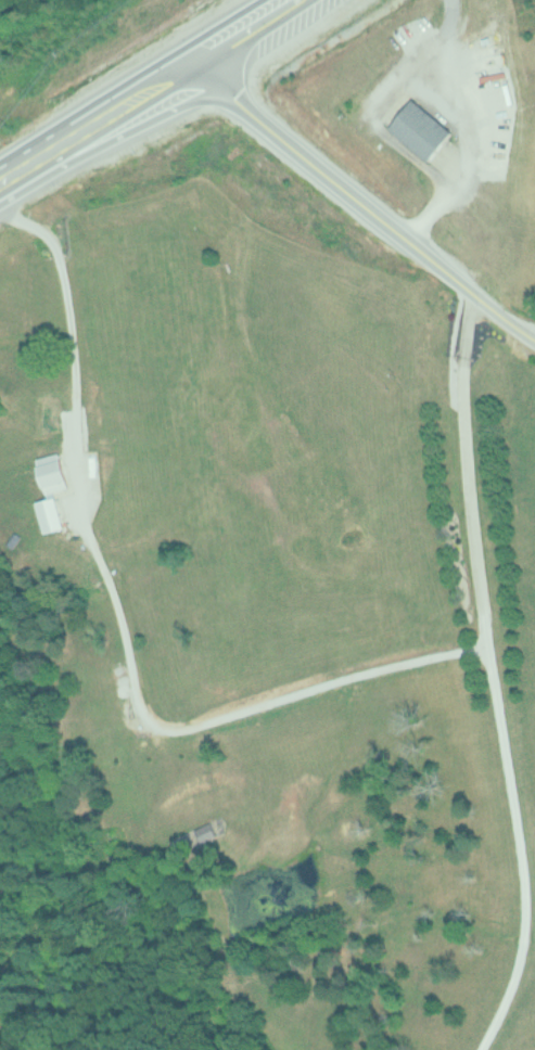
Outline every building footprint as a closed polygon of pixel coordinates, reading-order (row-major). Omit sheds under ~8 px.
[(389,128),(430,160),(454,129),(413,97),(389,128)] [(68,489),(60,452),(37,457),(45,494),(68,489)]
